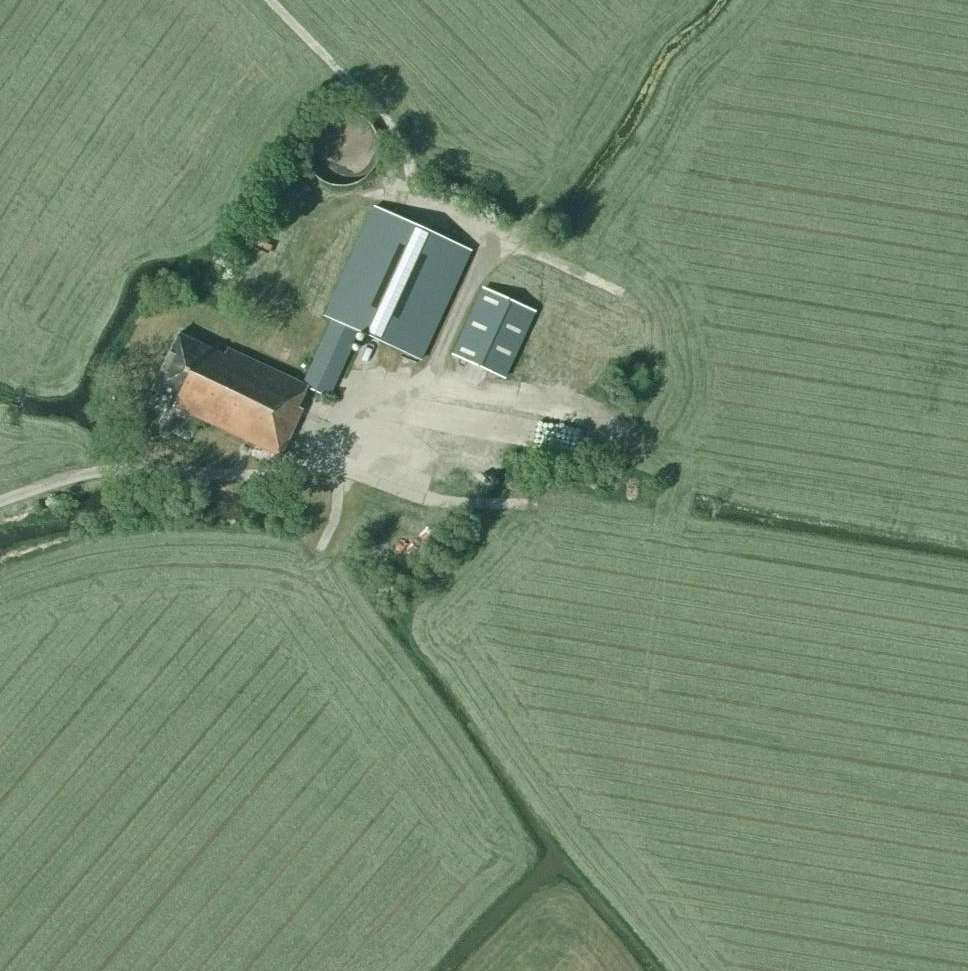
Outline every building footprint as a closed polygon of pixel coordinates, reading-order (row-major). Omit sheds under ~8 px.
[(420,360),(470,251),(375,207),(325,317),(332,320),(303,384),(227,349),(224,355),(179,334),(169,353),(161,371),(152,391),(175,402),(173,407),(252,444),(247,457),(270,468),(277,456),(280,457),(302,409),(298,407),(307,388),(328,397),(358,332),(420,360)] [(504,379),(535,311),(483,287),(452,354),(504,379)] [(202,450),(211,431),(198,424),(189,443),(202,450)] [(240,445),(215,433),(210,443),(235,455),(240,445)]
